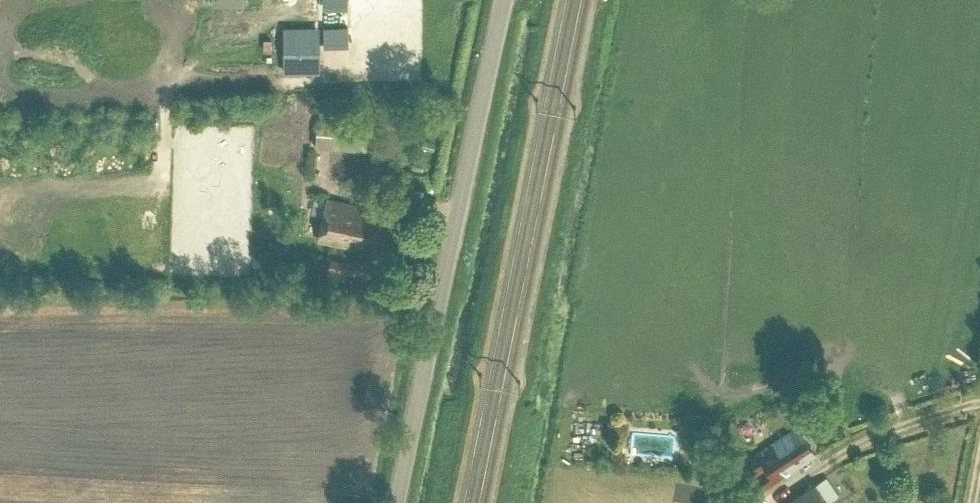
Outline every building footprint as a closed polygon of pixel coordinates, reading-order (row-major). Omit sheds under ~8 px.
[(319,75),(319,29),(283,29),(283,75),(319,75)] [(366,150),(369,121),(317,115),(314,144),(366,150)] [(230,129),(250,125),(248,116),(229,121),(230,129)] [(319,236),(333,240),(352,243),(365,246),(366,241),(389,246),(396,215),(361,208),(362,204),(327,197),(319,236)] [(607,421),(606,431),(626,433),(627,423),(607,421)] [(765,485),(817,451),(799,422),(746,457),(765,485)] [(682,454),(682,430),(641,430),(640,453),(682,454)] [(613,445),(612,457),(621,458),(622,446),(613,445)] [(814,482),(782,502),(828,502),(814,482)]
